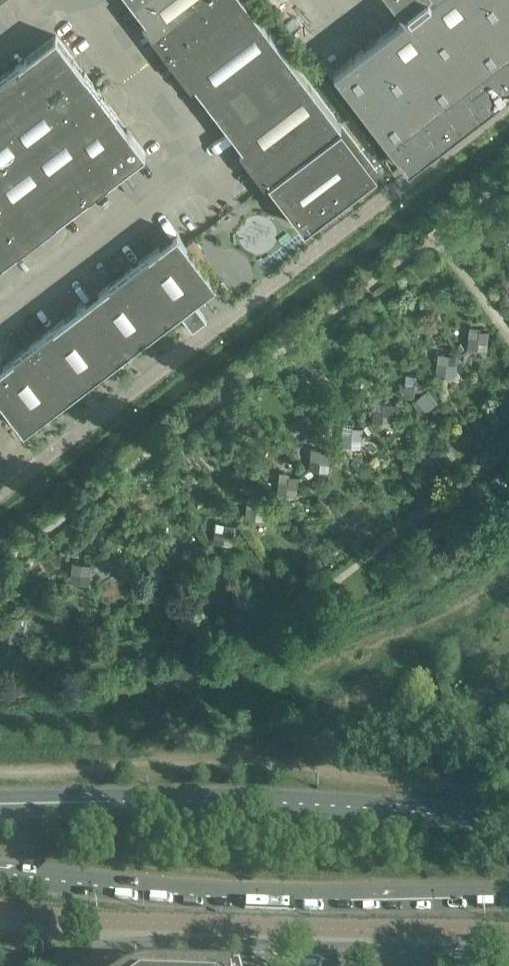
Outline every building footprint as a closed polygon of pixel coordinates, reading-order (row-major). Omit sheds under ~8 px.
[(146,20),(147,21),(153,29),(159,37),(165,45),(167,48),(170,51),(236,0),(131,0),(134,4),(141,12),(146,20)] [(170,51),(173,55),(176,59),(194,83),(207,99),(213,107),(219,115),(292,60),(247,0),(236,0),(170,51)] [(406,16),(382,34),(420,83),(508,15),(508,0),(427,0),(406,16)] [(406,16),(427,0),(393,0),(406,16)] [(508,91),(508,15),(420,83),(382,34),(334,71),(398,155),(408,168),(494,103),(508,91)] [(167,53),(170,51),(167,48),(165,45),(159,37),(153,29),(147,21),(146,20),(143,22),(167,53)] [(92,81),(85,73),(80,66),(74,58),(68,51),(62,43),(56,35),(48,41),(40,48),(32,54),(23,60),(20,62),(65,121),(101,94),(98,90),(94,85),(92,81)] [(191,85),(194,83),(176,59),(173,55),(170,51),(167,53),(191,85)] [(237,139),(243,147),(249,155),(256,163),(262,171),(269,180),(342,124),(292,60),(219,115),(225,123),(231,131),(237,139)] [(20,62),(10,70),(0,78),(0,110),(29,149),(65,121),(20,62)] [(140,145),(134,137),(123,122),(117,114),(111,106),(108,102),(104,98),(101,94),(65,121),(110,180),(113,178),(121,172),(130,165),(134,162),(138,159),(142,156),(146,153),(140,145)] [(0,110),(0,171),(29,149),(0,110)] [(110,180),(65,121),(29,149),(74,208),(81,202),(97,190),(101,187),(105,184),(110,180)] [(342,124),(269,180),(276,189),(288,204),(298,218),(301,221),(305,228),(350,194),(379,172),(377,171),(342,124)] [(265,182),(269,180),(262,171),(256,163),(249,155),(243,147),(240,149),(265,182)] [(29,149),(0,171),(0,185),(38,235),(47,228),(50,225),(66,213),(74,208),(29,149)] [(0,185),(0,259),(2,262),(10,257),(25,245),(29,241),(34,238),(38,235),(0,185)] [(211,288),(216,284),(203,266),(186,244),(177,233),(169,239),(148,255),(129,269),(169,320),(179,312),(193,301),(203,294),(211,288)] [(169,320),(129,269),(111,283),(91,299),(81,306),(120,357),(169,320)] [(207,320),(193,301),(179,312),(184,319),(186,322),(193,330),(207,320)] [(120,357),(81,306),(73,312),(52,329),(33,343),(72,393),(120,357)] [(487,353),(490,331),(481,330),(481,328),(470,326),(468,349),(470,349),(478,350),(477,351),(487,353)] [(473,353),(470,349),(468,349),(467,349),(462,342),(458,346),(466,357),(473,353)] [(33,343),(14,357),(0,368),(0,399),(24,430),(72,393),(33,343)] [(456,378),(458,356),(458,355),(448,355),(448,354),(438,353),(436,376),(456,378)] [(426,391),(427,380),(417,378),(407,377),(405,397),(415,398),(416,390),(425,391),(426,391)] [(421,415),(439,400),(430,387),(426,391),(425,391),(411,402),(421,415)] [(392,425),(394,408),(394,406),(394,404),(375,402),(373,421),(382,422),(381,424),(392,425)] [(406,411),(399,402),(394,406),(394,408),(400,415),(406,411)] [(361,448),(363,429),(353,427),(353,426),(343,426),(340,445),(351,447),(361,448)] [(329,473),(332,453),(321,451),(312,450),(309,470),(319,471),(319,472),(329,473)] [(503,470),(490,479),(503,497),(508,493),(508,478),(503,470)] [(297,497),(299,478),(299,477),(289,476),(289,475),(280,474),(277,495),(288,496),(297,497)] [(265,522),(267,501),(257,500),(257,499),(248,498),(245,518),(265,522)] [(233,545),(236,526),(225,524),(216,523),(213,542),(233,545)] [(127,552),(118,541),(110,548),(118,558),(127,552)] [(201,569),(204,549),(184,547),(181,567),(201,569)] [(90,585),(92,565),(82,564),(82,563),(72,562),(70,582),(90,585)] [(169,594),(172,574),(163,573),(163,571),(152,570),(149,591),(169,594)] [(20,639),(22,618),(12,617),(12,616),(3,615),(0,635),(10,636),(10,638),(20,639)]
